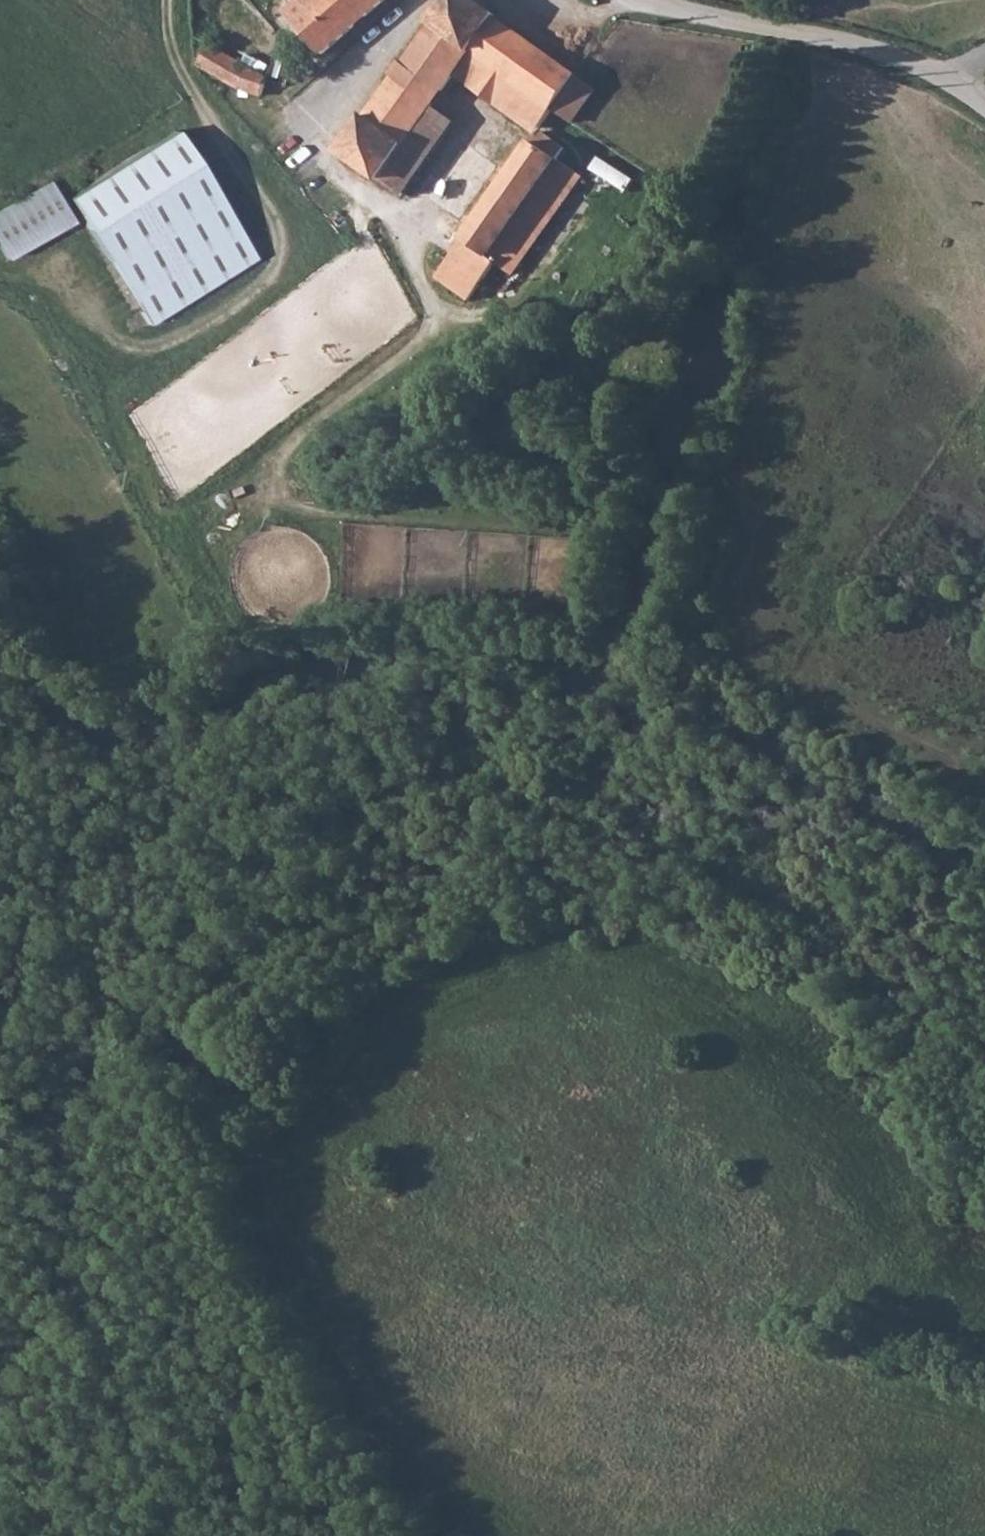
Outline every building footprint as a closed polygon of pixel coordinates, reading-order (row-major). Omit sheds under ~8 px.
[(323,32),(297,0),(282,0),(317,36),(323,32)] [(323,32),(362,0),(297,0),(323,32)] [(569,72),(489,17),(491,12),(474,0),(440,0),(423,21),(426,24),(366,108),(365,106),(341,139),(394,178),(442,111),(428,101),(441,85),(452,93),(470,71),(535,117),(569,72)] [(267,65),(212,28),(200,44),(256,82),(267,65)] [(302,62),(314,41),(290,29),(280,49),(302,62)] [(256,261),(174,135),(67,203),(149,330),(256,261)] [(574,172),(528,140),(457,232),(503,265),(574,172)] [(74,222),(50,179),(0,207),(0,247),(7,259),(74,222)] [(503,265),(457,232),(436,259),(481,295),(503,265)]
